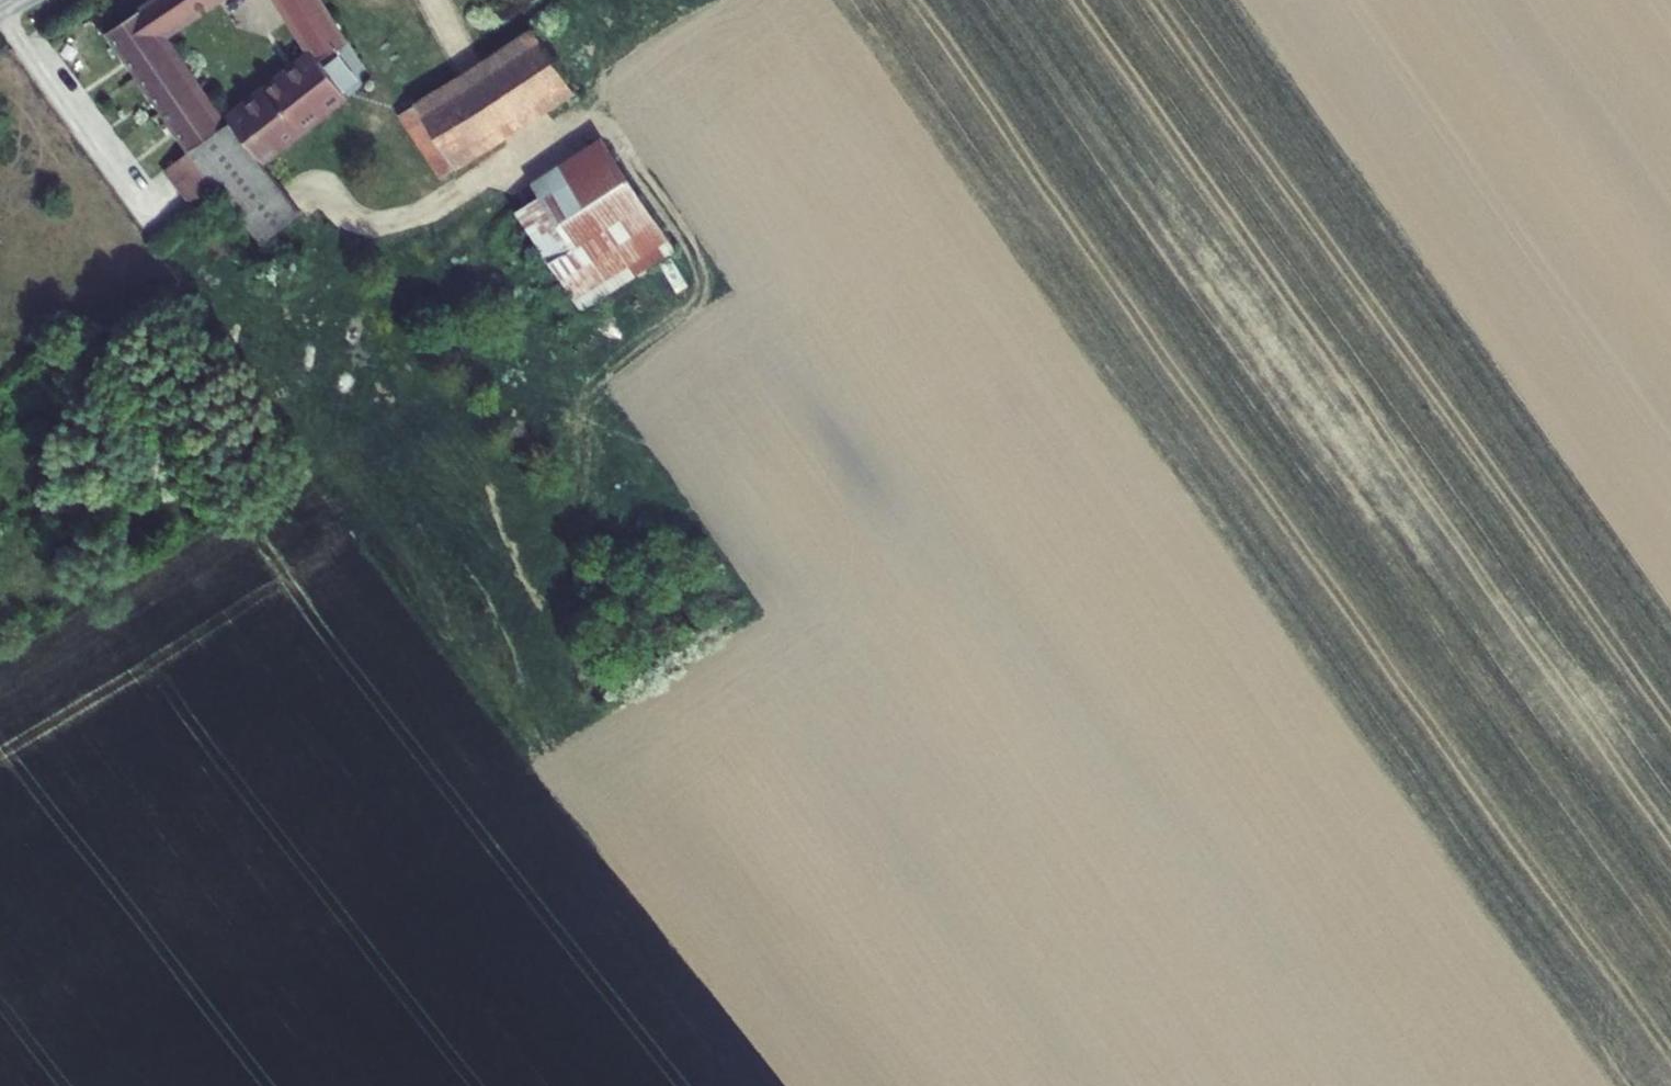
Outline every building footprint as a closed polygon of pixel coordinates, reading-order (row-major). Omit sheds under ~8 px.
[(159,36),(211,0),(155,0),(143,8),(159,36)] [(313,52),(220,125),(218,121),(187,147),(220,189),(263,243),(301,212),(261,162),(346,95),(319,61),(347,45),(318,0),(281,0),(313,52)] [(187,147),(218,121),(159,36),(143,8),(108,33),(187,147)] [(397,118),(441,179),(574,93),(532,31),(397,118)] [(602,140),(532,185),(542,200),(519,215),(580,310),(674,250),(602,140)] [(196,207),(220,189),(187,147),(163,167),(196,207)]
